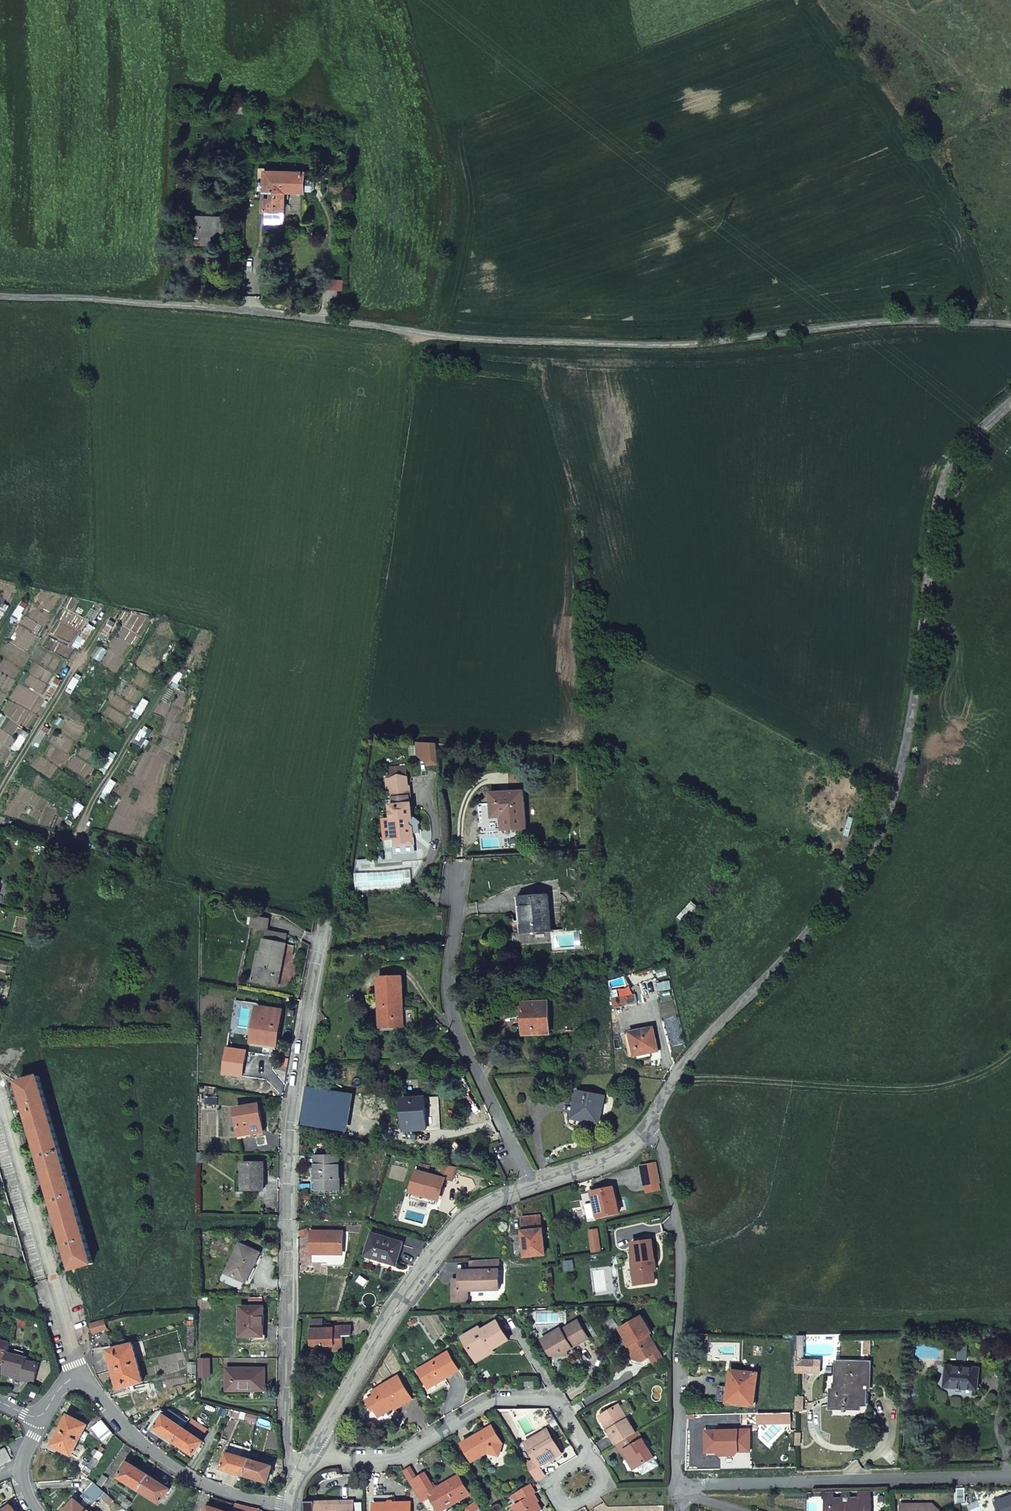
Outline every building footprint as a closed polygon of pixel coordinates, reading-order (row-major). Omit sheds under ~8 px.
[(265,212),(284,213),(285,201),(285,192),(290,193),(305,193),(305,191),(305,180),(305,172),(267,171),(267,169),(259,168),(258,190),(265,190),(264,212),(265,212)] [(313,180),(305,180),(305,191),(313,191),(315,189),(315,183),(313,180)] [(264,224),(284,225),(284,213),(265,212),(264,224)] [(225,237),(225,217),(196,216),(195,236),(202,237),(213,237),(225,237)] [(212,245),(213,237),(202,237),(202,245),(212,245)] [(275,272),(263,270),(262,284),(274,285),(275,272)] [(439,763),(437,743),(427,742),(429,764),(439,763)] [(391,778),(394,807),(410,806),(408,777),(391,778)] [(501,805),(501,817),(502,829),(525,828),(523,791),(491,793),(491,805),(501,805)] [(492,817),(501,817),(501,805),(491,805),(492,817)] [(391,807),(394,839),(414,838),(413,828),(416,827),(420,822),(416,818),(412,818),(411,806),(410,806),(394,807),(391,807)] [(414,838),(394,839),(394,846),(415,845),(414,838)] [(525,932),(534,931),(551,930),(548,895),(523,897),(525,932)] [(267,930),(270,920),(253,917),(251,926),(267,930)] [(512,933),(520,932),(519,919),(511,920),(512,933)] [(525,932),(522,932),(523,942),(535,941),(534,931),(525,932)] [(262,968),(259,983),(278,987),(287,944),(265,940),(262,953),(259,967),(262,968)] [(252,982),(259,983),(262,968),(259,967),(262,953),(258,952),(252,982)] [(381,999),(382,1027),(403,1026),(402,977),(379,977),(379,999),(381,999)] [(610,987),(611,1000),(613,1000),(614,1008),(638,1003),(636,995),(623,997),(622,986),(610,987)] [(524,1033),(549,1032),(548,1003),(523,1004),(524,1033)] [(282,1010),(259,1007),(254,1036),(253,1042),(276,1046),(282,1010)] [(637,1055),(647,1053),(658,1051),(653,1027),(629,1032),(634,1056),(637,1055)] [(39,1076),(19,1082),(73,1270),(93,1264),(39,1076)] [(406,1130),(427,1129),(424,1096),(419,1097),(418,1091),(403,1092),(406,1130)] [(604,1096),(578,1091),(576,1099),(580,1100),(576,1118),(599,1122),(604,1096)] [(236,1108),(241,1135),(264,1131),(259,1104),(236,1108)] [(340,1155),(317,1155),(317,1167),(313,1167),(314,1189),(341,1188),(340,1155)] [(456,1168),(440,1163),(436,1175),(427,1173),(429,1166),(420,1163),(418,1170),(416,1170),(411,1191),(412,1191),(410,1197),(436,1205),(438,1199),(439,1199),(445,1178),(452,1180),(456,1168)] [(641,1166),(645,1185),(660,1182),(656,1163),(641,1166)] [(264,1164),(243,1164),(243,1189),(264,1189),(264,1164)] [(613,1187),(594,1191),(596,1203),(592,1204),(596,1218),(620,1213),(613,1187)] [(542,1215),(522,1217),(524,1240),(526,1256),(546,1254),(542,1215)] [(602,1251),(597,1220),(588,1222),(592,1252),(602,1251)] [(343,1265),(343,1231),(312,1231),(312,1263),(328,1263),(328,1265),(343,1265)] [(402,1242),(372,1233),(366,1253),(396,1263),(402,1242)] [(632,1261),(636,1284),(655,1282),(653,1269),(652,1263),(655,1263),(652,1240),(632,1243),(635,1261),(632,1261)] [(260,1253),(240,1244),(227,1273),(244,1281),(249,1272),(251,1273),(260,1253)] [(500,1259),(472,1260),(472,1269),(462,1270),(462,1279),(458,1279),(455,1283),(455,1301),(469,1301),(469,1290),(501,1289),(500,1259)] [(264,1307),(241,1307),(241,1336),(261,1336),(261,1323),(264,1323),(264,1307)] [(631,1346),(628,1348),(636,1360),(644,1362),(651,1358),(650,1356),(658,1351),(650,1337),(653,1335),(642,1318),(621,1330),(627,1338),(631,1346)] [(311,1319),(312,1346),(334,1345),(334,1350),(334,1351),(343,1350),(342,1335),(351,1335),(351,1325),(334,1326),(334,1327),(331,1327),(323,1328),(323,1324),(323,1319),(311,1319)] [(91,1324),(93,1332),(106,1329),(104,1320),(91,1324)] [(562,1328),(543,1339),(553,1355),(568,1356),(568,1347),(571,1345),(572,1347),(589,1338),(579,1320),(563,1329),(562,1328)] [(463,1339),(475,1358),(491,1348),(493,1351),(509,1341),(497,1322),(482,1331),(480,1328),(463,1339)] [(711,1333),(697,1333),(697,1342),(711,1342),(711,1333)] [(805,1333),(798,1333),(797,1370),(819,1371),(820,1360),(803,1359),(803,1356),(804,1356),(805,1333)] [(10,1342),(0,1340),(0,1362),(5,1363),(8,1352),(10,1342)] [(109,1351),(119,1389),(144,1382),(133,1344),(109,1351)] [(491,1348),(475,1358),(478,1363),(494,1353),(493,1351),(491,1348)] [(27,1357),(8,1352),(5,1363),(3,1373),(11,1376),(11,1378),(34,1384),(39,1365),(26,1361),(27,1357)] [(443,1377),(445,1380),(459,1371),(448,1353),(419,1371),(428,1386),(443,1377)] [(868,1403),(869,1391),(869,1363),(838,1363),(838,1382),(834,1382),(833,1406),(844,1407),(844,1412),(847,1412),(847,1407),(859,1407),(859,1403),(868,1403)] [(978,1388),(979,1368),(947,1365),(945,1386),(959,1387),(959,1390),(962,1390),(963,1387),(978,1388)] [(265,1369),(227,1369),(227,1391),(264,1391),(265,1369)] [(758,1373),(731,1370),(728,1402),(755,1405),(758,1373)] [(392,1404),(395,1408),(396,1410),(413,1400),(399,1377),(374,1392),(376,1396),(368,1400),(373,1409),(375,1408),(380,1417),(391,1411),(388,1407),(392,1404)] [(430,1389),(445,1380),(443,1377),(428,1386),(430,1389)] [(33,1397),(36,1391),(31,1388),(28,1394),(33,1397)] [(609,1430),(617,1444),(636,1432),(619,1404),(603,1414),(612,1429),(609,1430)] [(600,1416),(609,1430),(612,1429),(603,1414),(600,1416)] [(72,1455),(80,1440),(88,1425),(69,1415),(67,1418),(65,1422),(53,1445),(72,1455)] [(175,1441),(184,1428),(164,1415),(155,1428),(175,1441)] [(92,1427),(103,1441),(106,1444),(112,1434),(100,1419),(92,1427)] [(486,1433),(484,1431),(462,1444),(473,1462),(488,1453),(500,1455),(503,1444),(492,1427),(488,1429),(489,1431),(486,1433)] [(203,1441),(184,1428),(175,1441),(194,1455),(203,1441)] [(537,1480),(547,1475),(542,1466),(563,1453),(548,1430),(526,1443),(536,1459),(527,1464),(537,1480)] [(654,1457),(638,1431),(636,1432),(617,1444),(622,1452),(625,1450),(636,1468),(654,1457)] [(6,1463),(12,1460),(6,1447),(0,1451),(6,1463)] [(245,1475),(250,1460),(227,1453),(222,1468),(245,1475)] [(140,1490),(149,1476),(128,1463),(130,1460),(127,1458),(123,1466),(125,1467),(119,1477),(140,1490)] [(272,1467),(250,1460),(245,1475),(268,1482),(272,1467)] [(411,1468),(404,1472),(418,1495),(425,1491),(418,1478),(411,1468)] [(425,1474),(418,1478),(425,1491),(427,1495),(429,1493),(431,1496),(436,1506),(439,1505),(445,1506),(446,1508),(470,1494),(459,1476),(435,1490),(425,1474)] [(170,1489),(149,1476),(140,1490),(161,1504),(170,1489)] [(96,1501),(100,1497),(105,1491),(94,1482),(85,1492),(96,1501)] [(531,1484),(517,1493),(522,1501),(518,1504),(514,1506),(517,1510),(542,1510),(543,1510),(534,1495),(536,1493),(531,1484)] [(105,1501),(110,1495),(105,1491),(100,1497),(105,1501)] [(418,1495),(422,1502),(431,1496),(429,1493),(427,1495),(425,1491),(418,1495)] [(522,1501),(517,1493),(513,1495),(518,1504),(522,1501)] [(826,1497),(827,1510),(872,1510),(872,1496),(858,1496),(850,1496),(850,1493),(842,1493),(842,1496),(835,1497),(826,1497)] [(76,1500),(66,1510),(89,1510),(76,1500)] [(354,1501),(315,1502),(315,1510),(355,1510),(354,1501)] [(467,1510),(476,1510),(479,1508),(475,1502),(466,1509),(467,1510)] [(375,1504),(375,1510),(411,1510),(411,1503),(375,1504)]
